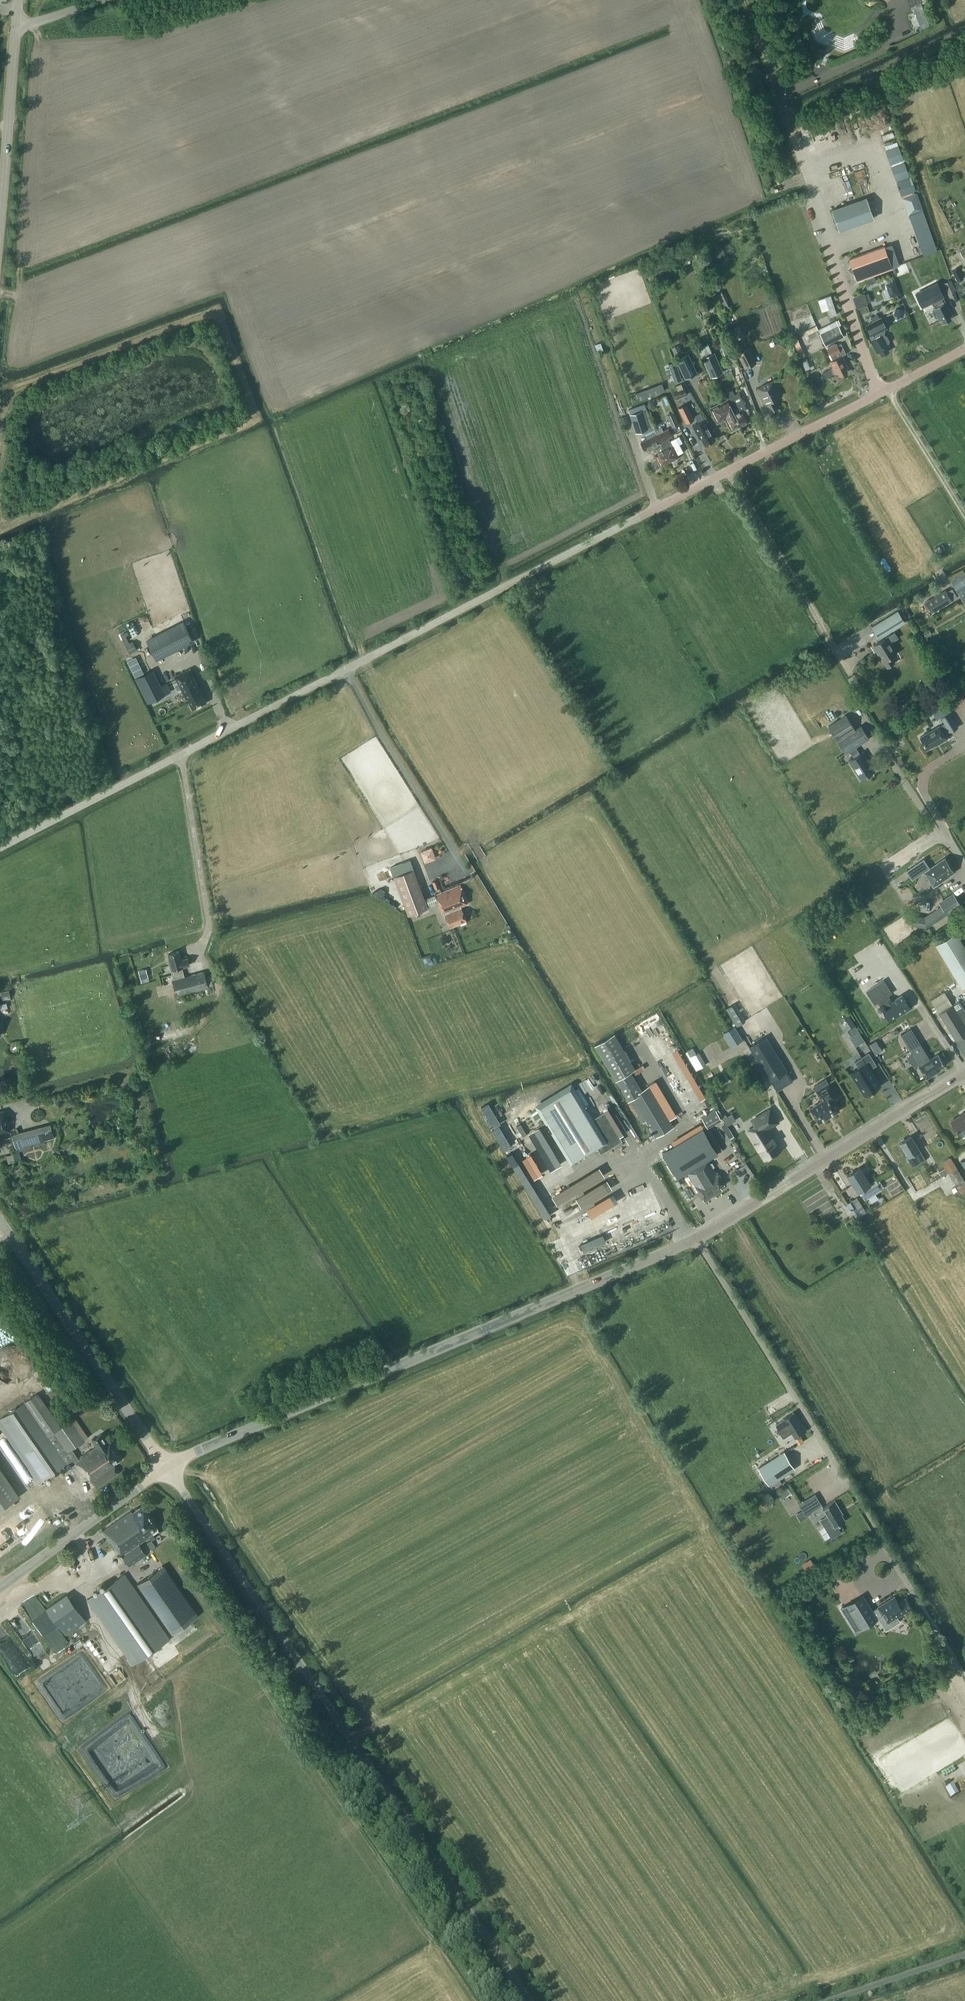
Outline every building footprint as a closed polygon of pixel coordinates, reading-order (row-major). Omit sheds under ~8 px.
[(913,2),(918,27),(926,25),(922,0),(913,2)] [(883,146),(889,164),(903,159),(896,142),(883,146)] [(900,195),(915,190),(904,160),(890,165),(900,195)] [(924,209),(918,190),(901,196),(909,215),(924,209)] [(866,194),(831,206),(839,228),(874,216),(866,194)] [(849,270),(855,274),(858,281),(891,269),(883,246),(849,259),(852,266),(849,270)] [(952,270),(958,281),(963,278),(958,267),(952,270)] [(899,293),(894,279),(885,283),(890,296),(899,293)] [(943,282),(948,292),(955,289),(950,279),(943,282)] [(937,284),(917,293),(922,305),(934,300),(937,305),(934,307),(934,308),(934,309),(933,310),(932,311),(935,317),(937,317),(938,317),(939,320),(941,319),(943,323),(951,319),(950,316),(952,315),(945,301),(944,302),(941,296),(943,295),(937,284)] [(722,291),(716,293),(722,308),(728,306),(722,291)] [(852,296),(856,307),(867,303),(863,292),(852,296)] [(830,294),(824,295),(830,315),(836,313),(830,294)] [(895,307),(893,315),(903,317),(905,310),(895,307)] [(872,334),(874,339),(870,341),(876,352),(879,351),(881,355),(889,351),(888,348),(889,347),(887,344),(888,343),(889,341),(887,337),(885,336),(884,336),(883,335),(885,329),(886,328),(881,318),(867,325),(872,334)] [(845,326),(840,328),(836,321),(817,330),(805,336),(807,339),(819,333),(825,345),(843,336),(848,334),(845,326)] [(738,324),(729,329),(734,341),(744,336),(738,324)] [(719,342),(725,355),(731,353),(731,352),(735,350),(730,338),(719,342)] [(678,344),(671,348),(675,355),(682,352),(678,344)] [(837,373),(839,376),(847,372),(846,369),(849,367),(837,345),(827,350),(831,358),(836,356),(838,359),(830,363),(836,374),(837,373)] [(737,353),(745,368),(757,362),(749,347),(737,353)] [(702,357),(711,377),(723,372),(714,352),(712,353),(702,357)] [(676,359),(685,378),(697,372),(688,353),(676,359)] [(675,361),(668,364),(670,371),(678,369),(675,361)] [(825,377),(834,373),(831,367),(822,371),(825,377)] [(761,398),(766,409),(768,408),(770,412),(778,408),(776,405),(779,404),(776,399),(782,396),(775,380),(756,389),(761,398)] [(662,383),(636,392),(639,400),(664,391),(662,383)] [(673,393),(675,399),(686,394),(683,388),(673,393)] [(726,400),(739,427),(749,422),(745,415),(747,414),(748,412),(746,408),(745,408),(737,393),(732,396),(729,391),(723,394),(726,400)] [(739,427),(726,400),(708,409),(716,423),(719,421),(721,425),(722,426),(726,426),(727,425),(730,432),(738,428),(738,427),(739,427)] [(630,414),(636,433),(653,425),(647,409),(642,410),(641,406),(629,409),(631,414),(630,414)] [(687,406),(679,410),(687,425),(694,421),(687,406)] [(668,416),(674,427),(679,425),(673,413),(668,416)] [(692,424),(699,438),(701,437),(705,444),(715,439),(703,416),(692,422),(692,424)] [(658,433),(670,461),(678,458),(672,445),(668,437),(672,435),(669,428),(663,431),(658,433)] [(670,461),(658,433),(641,442),(645,449),(648,448),(649,450),(651,451),(652,450),(654,454),(656,460),(652,462),(651,464),(653,468),(655,468),(659,466),(659,467),(670,461)] [(963,600),(964,598),(964,578),(953,585),(963,600)] [(925,601),(932,612),(952,600),(946,589),(925,601)] [(879,638),(904,622),(897,610),(871,626),(879,638)] [(183,622),(148,640),(157,658),(192,640),(183,622)] [(887,666),(894,662),(891,656),(897,652),(890,642),(898,637),(894,631),(873,645),(887,666)] [(131,642),(126,644),(129,652),(130,653),(136,650),(131,642)] [(177,673),(174,675),(186,699),(187,698),(193,709),(206,703),(201,692),(201,691),(193,675),(192,675),(189,669),(177,675),(177,673)] [(949,730),(957,725),(948,711),(941,715),(944,722),(939,725),(938,724),(920,736),(927,748),(938,741),(939,742),(946,738),(944,733),(949,730)] [(848,759),(860,778),(873,769),(866,758),(867,758),(862,750),(859,752),(855,745),(868,737),(860,724),(854,728),(845,714),(828,725),(845,752),(849,749),(853,756),(848,759)] [(922,857),(906,867),(911,876),(924,868),(932,882),(948,872),(947,872),(952,869),(944,857),(929,867),(922,857)] [(393,876),(412,868),(409,859),(389,867),(393,876)] [(407,914),(426,907),(437,903),(439,907),(441,906),(448,926),(466,919),(461,906),(463,905),(462,904),(467,902),(460,885),(434,895),(424,899),(412,868),(393,876),(407,914)] [(926,927),(961,905),(953,893),(939,902),(941,906),(924,916),(912,914),(910,924),(926,927)] [(956,932),(935,944),(962,987),(964,985),(964,946),(956,932)] [(205,988),(204,986),(210,985),(207,975),(202,976),(201,972),(181,977),(179,967),(187,965),(185,958),(179,960),(177,951),(166,954),(167,958),(166,959),(171,980),(170,980),(173,996),(205,988)] [(868,990),(875,1002),(891,993),(884,981),(875,986),(868,990)] [(942,982),(934,988),(937,994),(946,988),(942,982)] [(1,991),(3,999),(11,997),(9,989),(1,991)] [(880,1004),(889,1018),(904,1009),(905,1012),(913,1007),(908,999),(906,1000),(902,995),(892,1001),(890,998),(880,1004)] [(939,1013),(955,1041),(964,1035),(964,1010),(959,1001),(939,1013)] [(737,1025),(745,1020),(734,1003),(727,1008),(737,1025)] [(637,1039),(664,1025),(656,1010),(630,1025),(637,1039)] [(723,1033),(731,1046),(742,1039),(734,1026),(723,1033)] [(674,1125),(670,1119),(676,1116),(654,1080),(649,1083),(650,1086),(643,1090),(631,1070),(635,1067),(614,1032),(595,1043),(616,1079),(617,1079),(629,1099),(633,1096),(656,1135),(674,1125)] [(851,1037),(850,1037),(855,1046),(865,1041),(859,1032),(851,1037)] [(882,1048),(876,1038),(869,1042),(875,1052),(882,1048)] [(926,1057),(918,1044),(909,1050),(917,1063),(926,1057)] [(754,1054),(775,1088),(791,1078),(769,1045),(754,1054)] [(699,1052),(689,1058),(696,1070),(706,1064),(699,1052)] [(862,1056),(862,1057),(855,1061),(859,1068),(852,1073),(865,1094),(870,1090),(871,1091),(875,1089),(874,1088),(879,1086),(871,1074),(873,1073),(870,1068),(876,1064),(869,1052),(862,1056)] [(919,1066),(927,1078),(940,1069),(939,1067),(943,1065),(937,1055),(919,1066)] [(699,1099),(705,1096),(680,1056),(675,1059),(699,1099)] [(686,1101),(666,1062),(658,1066),(678,1105),(686,1101)] [(837,1097),(829,1083),(816,1090),(822,1100),(810,1107),(819,1122),(839,1110),(833,1100),(837,1097)] [(539,1105),(572,1159),(596,1145),(601,1153),(622,1140),(604,1111),(590,1120),(570,1087),(539,1105)] [(748,1130),(765,1156),(780,1147),(767,1127),(778,1120),(770,1107),(758,1115),(762,1121),(748,1130)] [(715,1109),(702,1117),(708,1127),(721,1119),(715,1109)] [(12,1131),(9,1122),(8,1123),(6,1117),(5,1117),(3,1110),(0,1111),(0,1134),(12,1131)] [(951,1121),(961,1136),(964,1134),(964,1113),(951,1121)] [(15,1145),(10,1146),(11,1149),(10,1150),(11,1154),(6,1155),(8,1162),(22,1159),(19,1150),(34,1146),(45,1143),(45,1140),(54,1138),(51,1124),(12,1134),(15,1145)] [(495,1142),(502,1139),(495,1124),(489,1127),(495,1142)] [(550,1140),(546,1141),(538,1125),(533,1128),(551,1167),(560,1163),(550,1140)] [(703,1128),(662,1152),(677,1177),(687,1171),(695,1184),(694,1185),(704,1201),(722,1189),(720,1186),(725,1184),(716,1170),(715,1171),(708,1159),(718,1153),(703,1128)] [(906,1158),(912,1167),(925,1160),(911,1136),(904,1140),(904,1139),(900,1141),(901,1142),(899,1143),(908,1156),(906,1158)] [(540,1174),(521,1137),(512,1142),(530,1179),(540,1174)] [(964,1162),(964,1149),(956,1154),(961,1164),(964,1162)] [(957,1168),(950,1157),(942,1162),(949,1173),(957,1168)] [(554,1202),(607,1175),(602,1166),(550,1192),(554,1202)] [(870,1183),(860,1167),(847,1175),(858,1192),(860,1191),(865,1199),(881,1189),(881,1187),(875,1180),(870,1183)] [(957,1168),(949,1173),(955,1184),(963,1178),(957,1168)] [(607,1187),(625,1177),(621,1170),(603,1181),(607,1187)] [(601,1180),(574,1197),(580,1206),(606,1189),(601,1180)] [(847,1203),(848,1204),(853,1211),(862,1205),(857,1196),(847,1203)] [(542,1202),(536,1205),(543,1218),(549,1215),(542,1202)] [(641,1232),(645,1240),(661,1233),(658,1224),(641,1232)] [(32,1369),(32,1365),(31,1361),(29,1358),(26,1355),(23,1352),(19,1351),(16,1350),(12,1350),(7,1351),(5,1352),(2,1354),(0,1355),(0,1382),(1,1383),(4,1386),(7,1387),(10,1388),(15,1388),(18,1387),(21,1386),(25,1384),(27,1382),(30,1379),(31,1375),(32,1372),(32,1369)] [(91,1439),(96,1446),(78,1458),(72,1448),(84,1439),(71,1420),(48,1436),(25,1402),(0,1419),(0,1428),(38,1483),(71,1459),(83,1476),(86,1474),(95,1488),(119,1472),(114,1464),(120,1459),(108,1441),(108,1442),(101,1432),(91,1439)] [(786,1421),(789,1425),(783,1429),(786,1434),(792,1431),(796,1437),(806,1430),(802,1423),(801,1424),(796,1415),(786,1421)] [(807,1449),(796,1457),(801,1466),(813,1458),(807,1449)] [(794,1468),(784,1451),(758,1467),(769,1484),(794,1468)] [(19,1496),(0,1469),(0,1508),(19,1496)] [(791,1486),(776,1491),(780,1504),(786,1502),(787,1503),(795,1501),(791,1486)] [(805,1515),(822,1505),(818,1500),(795,1514),(800,1521),(807,1517),(805,1515)] [(830,1519),(835,1527),(841,1523),(840,1522),(844,1520),(841,1514),(838,1510),(840,1509),(834,1501),(822,1508),(828,1516),(824,1518),(826,1521),(830,1519)] [(151,1539),(151,1540),(155,1537),(152,1532),(158,1528),(142,1505),(132,1512),(131,1510),(103,1530),(115,1548),(117,1547),(129,1566),(147,1554),(139,1543),(149,1536),(151,1539)] [(151,1549),(156,1546),(151,1540),(151,1539),(147,1542),(151,1549)] [(810,1558),(802,1563),(806,1571),(815,1565),(810,1558)] [(164,1564),(137,1583),(172,1633),(199,1614),(164,1564)] [(124,1574),(87,1599),(125,1653),(133,1664),(169,1639),(162,1628),(124,1574)] [(876,1616),(882,1612),(891,1626),(900,1621),(896,1615),(912,1606),(905,1596),(898,1600),(894,1595),(877,1605),(872,1609),(862,1593),(841,1605),(856,1629),(876,1617),(876,1616)] [(67,1594),(47,1608),(65,1634),(85,1620),(67,1594)] [(37,1596),(25,1603),(33,1618),(41,1614),(38,1608),(42,1606),(37,1596)] [(46,1629),(53,1625),(49,1618),(38,1624),(47,1637),(43,1640),(47,1646),(54,1641),(46,1629)] [(35,1647),(32,1649),(38,1658),(46,1654),(42,1647),(37,1650),(35,1647)] [(11,1656),(6,1660),(19,1675),(30,1665),(21,1654),(14,1660),(11,1656)] [(945,1789),(951,1798),(959,1793),(954,1784),(945,1789)]
